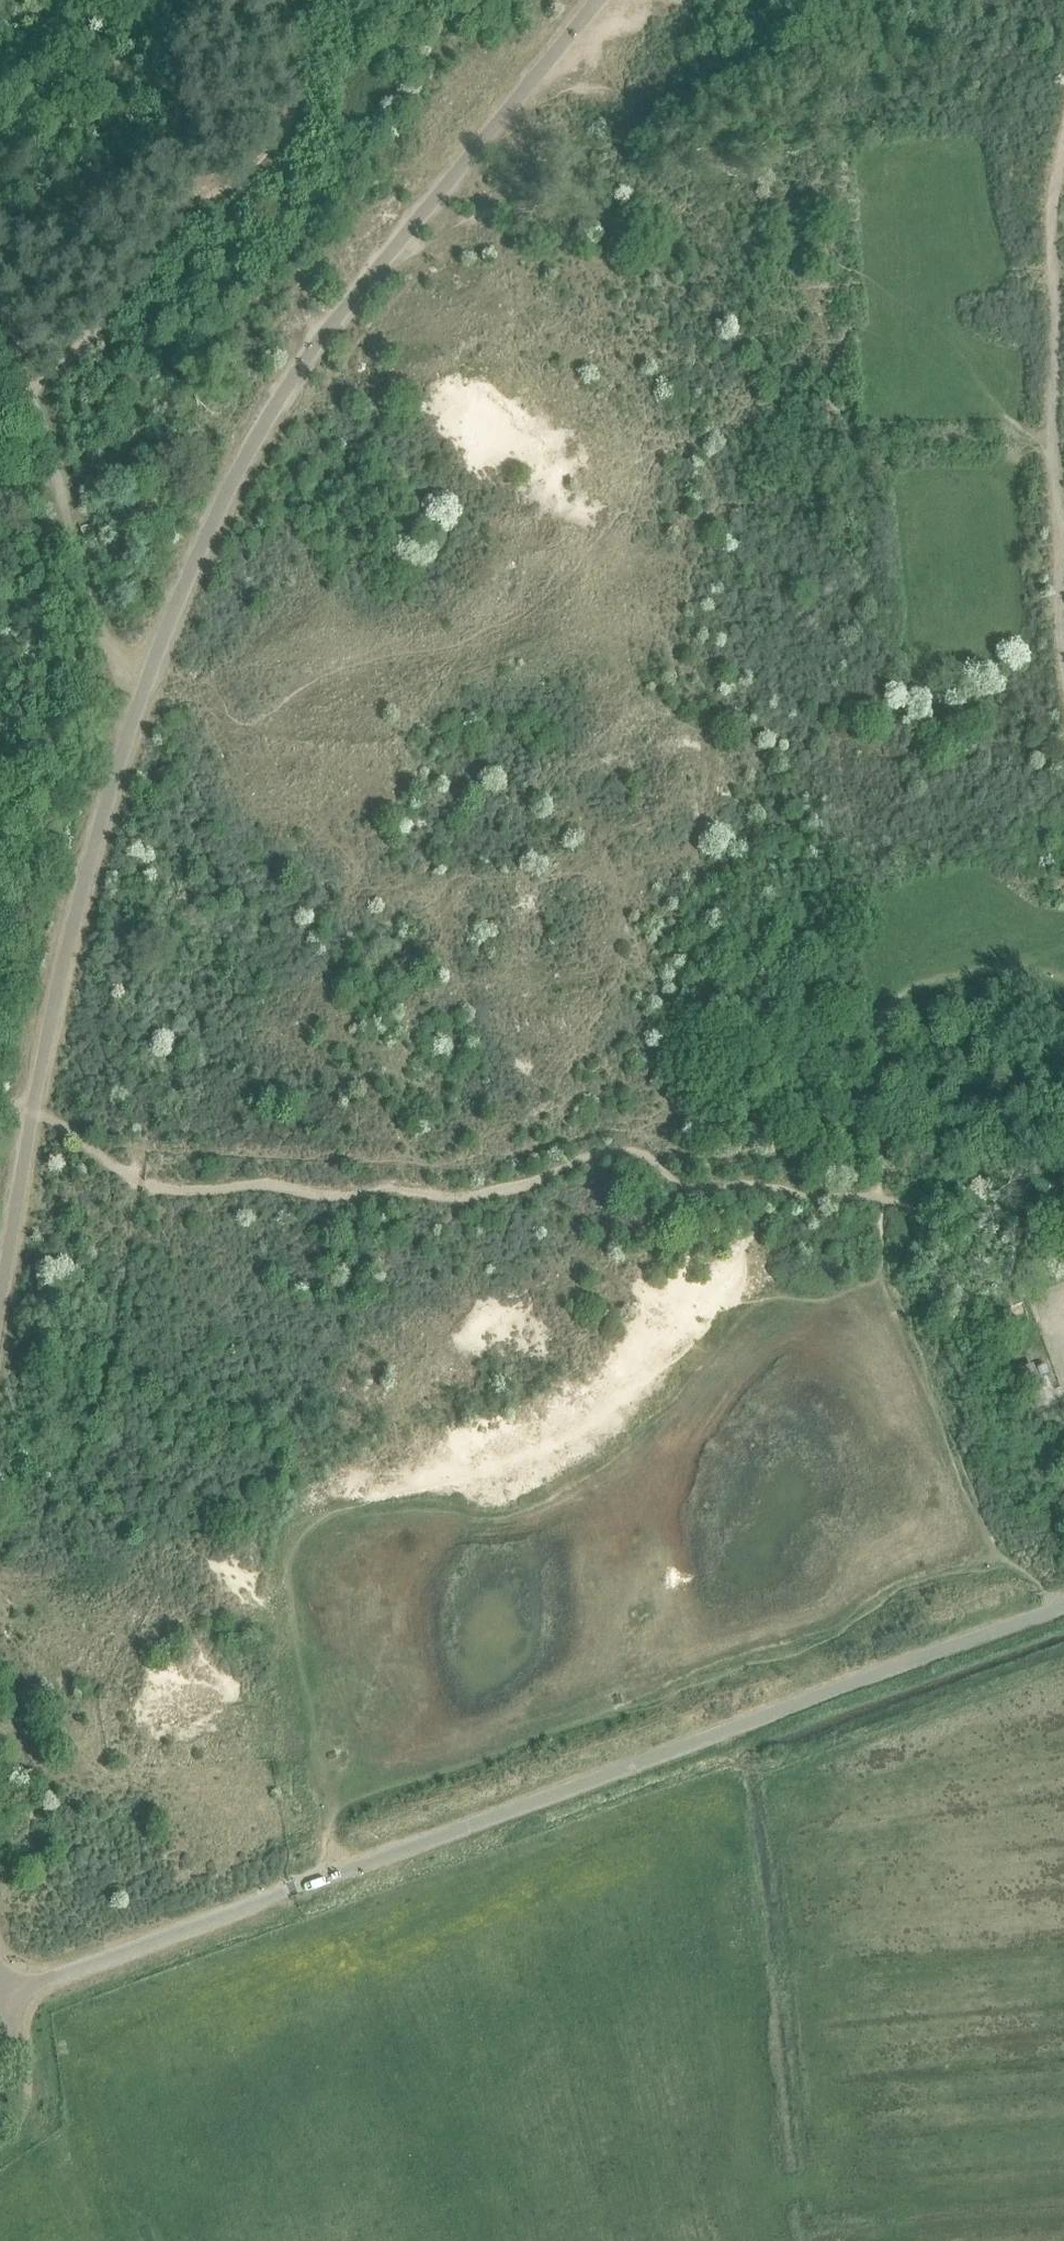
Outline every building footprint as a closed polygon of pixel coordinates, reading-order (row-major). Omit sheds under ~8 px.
[(1050,1405),(1034,1363),(1016,1370),(1032,1411),(1050,1405)] [(1047,1364),(1038,1367),(1041,1376),(1050,1373),(1047,1364)]
